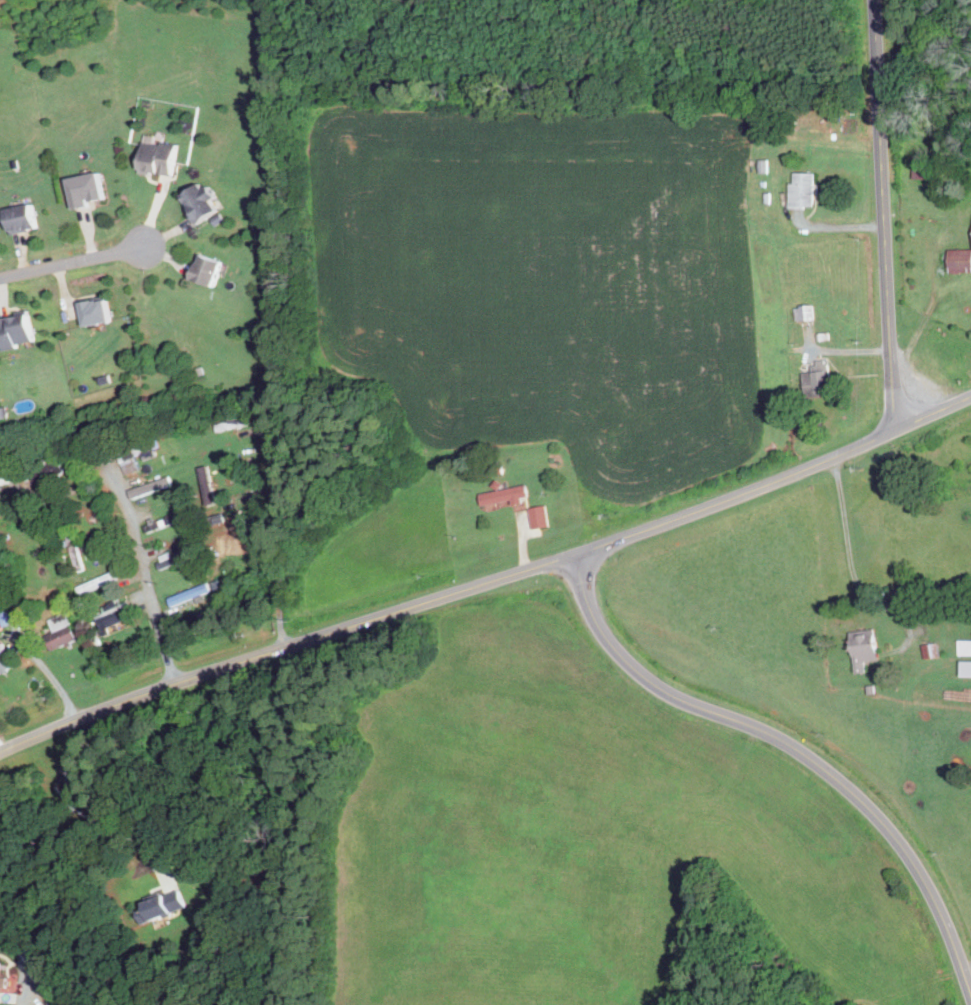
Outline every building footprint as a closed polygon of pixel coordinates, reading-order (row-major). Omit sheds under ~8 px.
[(173,175),(152,171),(151,174),(139,172),(146,134),(155,135),(154,142),(163,144),(163,140),(179,143),(173,175)] [(913,178),(914,155),(947,156),(947,179),(913,178)] [(769,159),(769,172),(760,172),(761,159),(769,159)] [(68,177),(98,170),(104,198),(92,200),(91,197),(88,197),(89,204),(75,208),(68,177)] [(791,182),(794,182),(795,171),(815,172),(814,206),(806,206),(806,208),(790,208),(791,182)] [(198,224),(180,196),(200,183),(203,188),(209,185),(217,196),(211,200),(218,211),(198,224)] [(5,209),(33,203),(38,226),(11,232),(5,209)] [(225,219),(217,225),(212,218),(220,212),(225,219)] [(950,249),(970,248),(970,273),(950,273),(950,249)] [(223,261),(213,287),(192,279),(202,253),(223,261)] [(106,299),(110,321),(85,326),(80,302),(93,299),(93,300),(98,299),(98,301),(106,299)] [(814,319),(796,320),(795,308),(800,308),(800,304),(813,303),(814,319)] [(2,350),(0,340),(0,318),(28,313),(34,341),(17,344),(18,347),(2,350)] [(818,333),(830,332),(831,340),(819,341),(818,333)] [(832,379),(828,379),(830,394),(807,398),(803,373),(813,372),(812,365),(817,364),(817,359),(825,358),(826,363),(830,363),(832,379)] [(37,386),(39,392),(28,395),(26,388),(37,386)] [(215,424),(248,416),(249,424),(217,432),(215,424)] [(122,452),(156,439),(158,446),(135,455),(140,469),(126,474),(121,460),(125,459),(122,452)] [(503,473),(495,474),(495,465),(503,464),(503,473)] [(216,503),(206,505),(198,467),(208,465),(216,503)] [(169,475),(172,484),(131,498),(128,490),(169,475)] [(492,485),(496,479),(503,483),(499,490),(492,485)] [(513,499),(482,506),(479,494),(499,490),(526,484),(529,496),(521,498),(523,503),(514,505),(513,499)] [(550,526),(533,529),(530,508),(546,505),(550,526)] [(178,513),(181,521),(147,534),(144,526),(178,513)] [(61,541),(67,540),(65,535),(74,533),(84,569),(76,571),(68,546),(63,548),(61,541)] [(177,565),(176,563),(160,570),(157,563),(161,561),(159,556),(170,551),(172,556),(189,548),(192,556),(185,559),(186,561),(177,565)] [(5,558),(13,555),(16,564),(8,567),(5,558)] [(115,570),(119,579),(81,596),(77,587),(115,570)] [(205,601),(196,604),(194,597),(171,606),(168,598),(208,582),(211,590),(202,594),(205,601)] [(22,601),(10,606),(7,600),(19,595),(22,601)] [(95,615),(129,601),(135,615),(101,629),(95,615)] [(10,609),(22,604),(27,617),(15,622),(10,609)] [(3,627),(0,619),(0,613),(9,609),(14,622),(3,627)] [(53,631),(48,619),(66,612),(77,639),(51,650),(45,635),(53,631)] [(874,628),(850,630),(853,673),(865,672),(864,661),(877,660),(874,628)] [(970,654),(970,640),(957,640),(958,655),(970,654)] [(924,658),(934,656),(931,642),(921,645),(924,658)] [(2,672),(0,673),(0,644),(3,643),(13,667),(9,669),(9,671),(2,674),(2,672)] [(970,676),(970,661),(960,660),(959,676),(970,676)] [(141,902),(148,921),(185,907),(178,889),(141,902)] [(7,987),(0,987),(0,977),(7,978),(7,981),(10,982),(9,985),(7,985),(7,987)]
